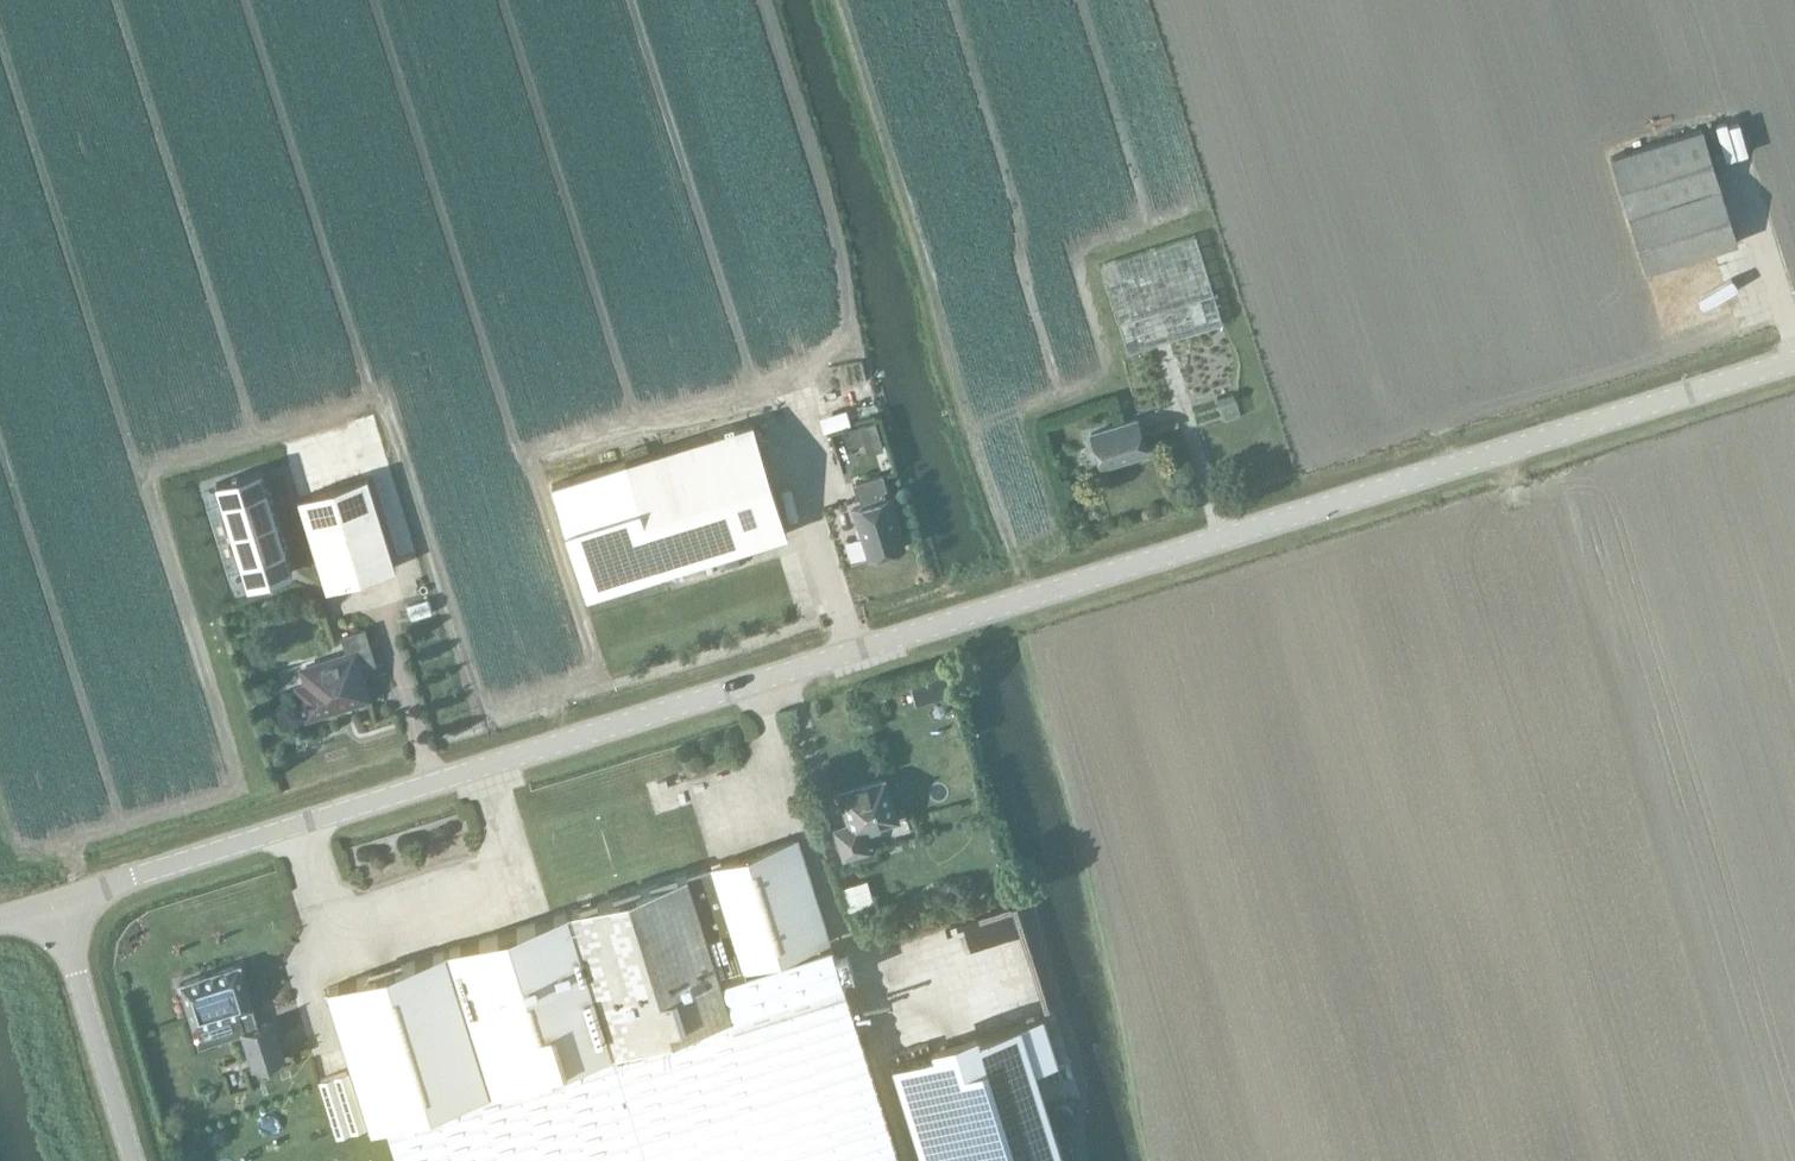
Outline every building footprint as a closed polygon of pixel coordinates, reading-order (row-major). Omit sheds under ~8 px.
[(1611,156),(1646,270),(1737,242),(1702,128),(1611,156)] [(1734,176),(1756,171),(1748,138),(1726,143),(1734,176)] [(1196,234),(1100,264),(1127,352),(1225,322),(1196,234)] [(1245,368),(1246,363),(1244,352),(1241,347),(1238,343),(1233,338),(1228,335),(1221,333),(1217,332),(1212,332),(1204,334),(1196,339),(1192,343),(1188,348),(1186,354),(1184,361),(1184,366),(1186,372),(1189,379),(1192,383),(1196,387),(1200,390),(1208,393),(1213,394),(1218,394),(1224,392),(1230,390),(1236,386),(1240,381),(1243,375),(1245,368)] [(1091,433),(1101,465),(1147,451),(1137,419),(1091,433)] [(623,462),(552,484),(586,595),(660,572),(661,572),(786,533),(771,485),(752,422),(649,454),(627,461),(623,462)] [(242,568),(248,585),(292,572),(260,469),(216,482),(221,500),(242,568)] [(852,482),(857,497),(865,495),(867,503),(853,508),(868,558),(905,546),(889,496),(886,497),(883,489),(887,488),(882,473),(852,482)] [(298,497),(326,588),(395,567),(366,476),(298,497)] [(427,597),(401,602),(404,618),(430,613),(427,597)] [(299,691),(305,711),(311,715),(333,708),(336,703),(345,700),(350,703),(368,697),(359,668),(375,663),(365,629),(341,636),(347,654),(302,668),(307,683),(302,685),(299,691)] [(834,828),(844,857),(869,849),(863,830),(898,819),(885,778),(839,792),(849,823),(834,828)] [(720,860),(711,863),(712,866),(711,866),(712,867),(743,968),(830,941),(798,839),(721,863),(720,860)] [(583,907),(568,911),(613,1053),(732,1016),(721,980),(745,973),(743,968),(712,867),(687,875),(686,874),(591,904),(590,900),(582,902),(583,907)] [(568,911),(327,987),(371,1129),(386,1125),(613,1053),(568,911)] [(386,1125),(398,1160),(899,1160),(898,1158),(871,1070),(832,945),(745,973),(721,980),(732,1016),(613,1053),(386,1125)] [(182,982),(179,983),(180,986),(181,986),(193,1025),(200,1046),(241,1033),(253,1069),(284,1059),(272,1020),(257,1025),(251,1007),(252,1007),(239,968),(240,967),(239,964),(236,965),(236,966),(217,972),(217,971),(201,976),(201,977),(182,983),(182,982)] [(894,1061),(925,1160),(1064,1160),(1046,1104),(1034,1068),(1057,1061),(1042,1014),(894,1061)] [(314,1054),(318,1072),(342,1067),(338,1048),(314,1054)] [(315,1079),(333,1129),(360,1121),(344,1070),(315,1079)]
